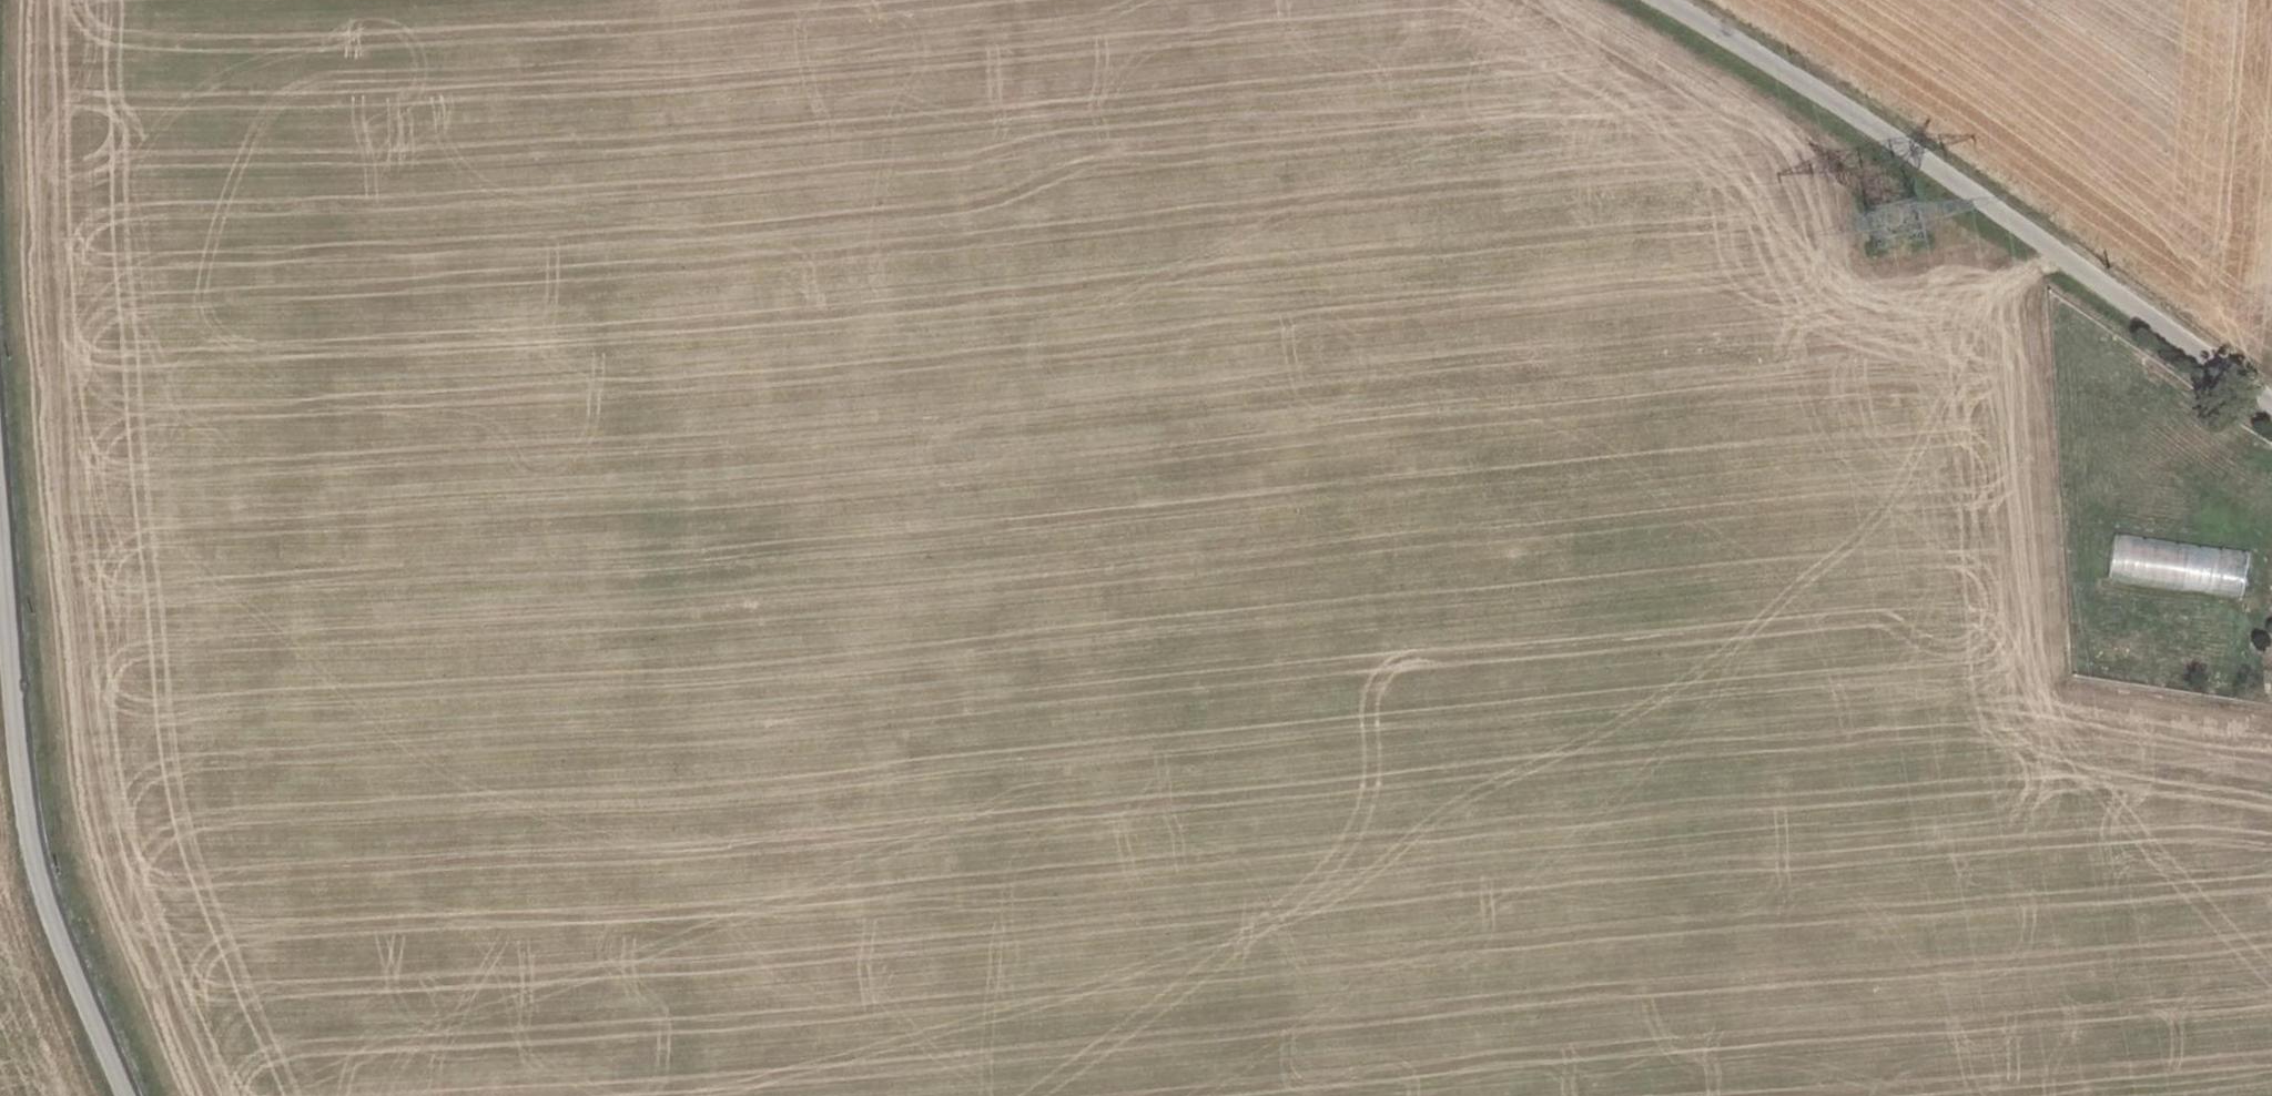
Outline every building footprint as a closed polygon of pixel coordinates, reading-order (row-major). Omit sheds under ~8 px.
[(2110,539),(2106,581),(2240,594),(2244,552),(2110,539)]
